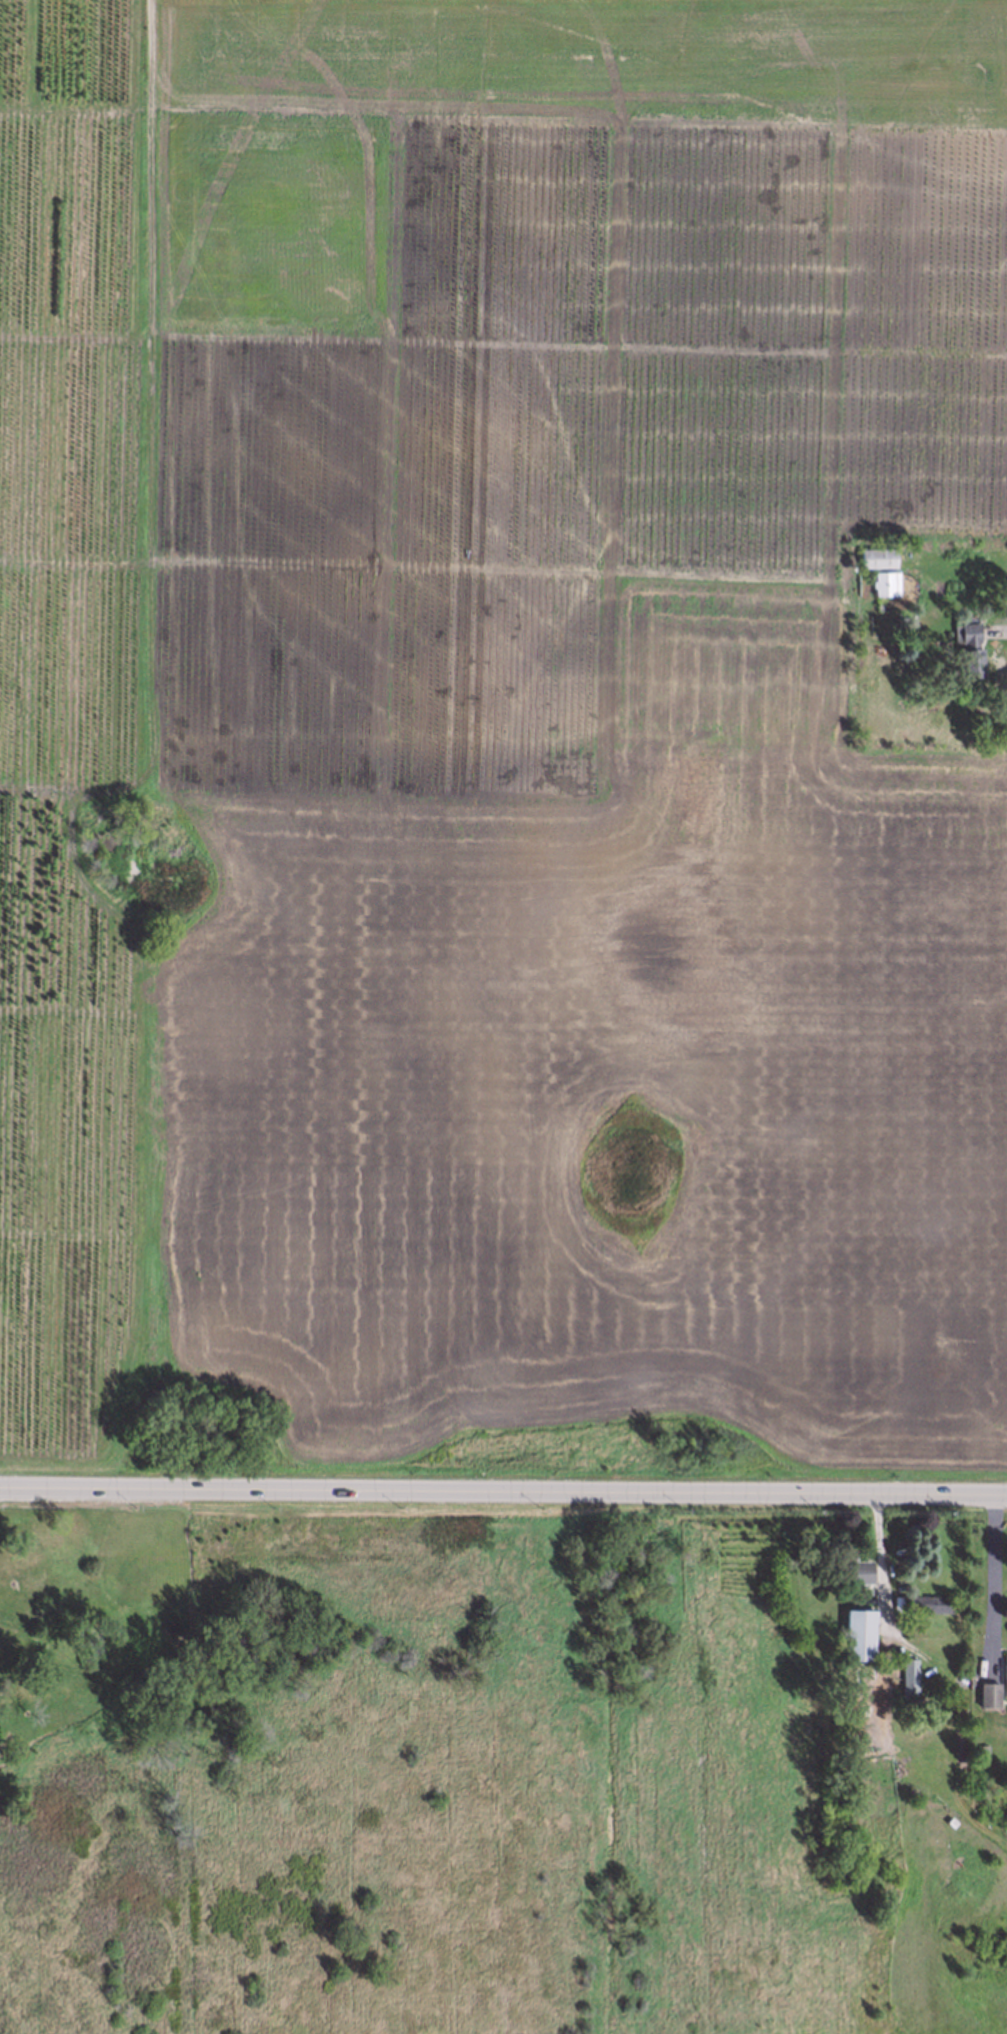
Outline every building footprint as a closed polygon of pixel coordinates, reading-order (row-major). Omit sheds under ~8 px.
[(860,565),(860,548),(895,548),(895,565),(860,565)] [(875,593),(875,571),(899,572),(899,593),(875,593)] [(961,677),(961,663),(954,663),(952,621),(975,620),(976,648),(982,648),(983,676),(961,677)] [(829,1582),(829,1542),(852,1542),(852,1560),(872,1560),(872,1582),(829,1582)] [(897,1611),(897,1594),(948,1594),(948,1611),(897,1611)] [(871,1660),(841,1659),(843,1609),(872,1610),(873,1610),(871,1660)] [(901,1691),(901,1658),(915,1658),(916,1691),(901,1691)] [(976,1705),(976,1681),(996,1681),(996,1705),(976,1705)] [(956,1773),(964,1773),(964,1783),(955,1783),(956,1773)]
